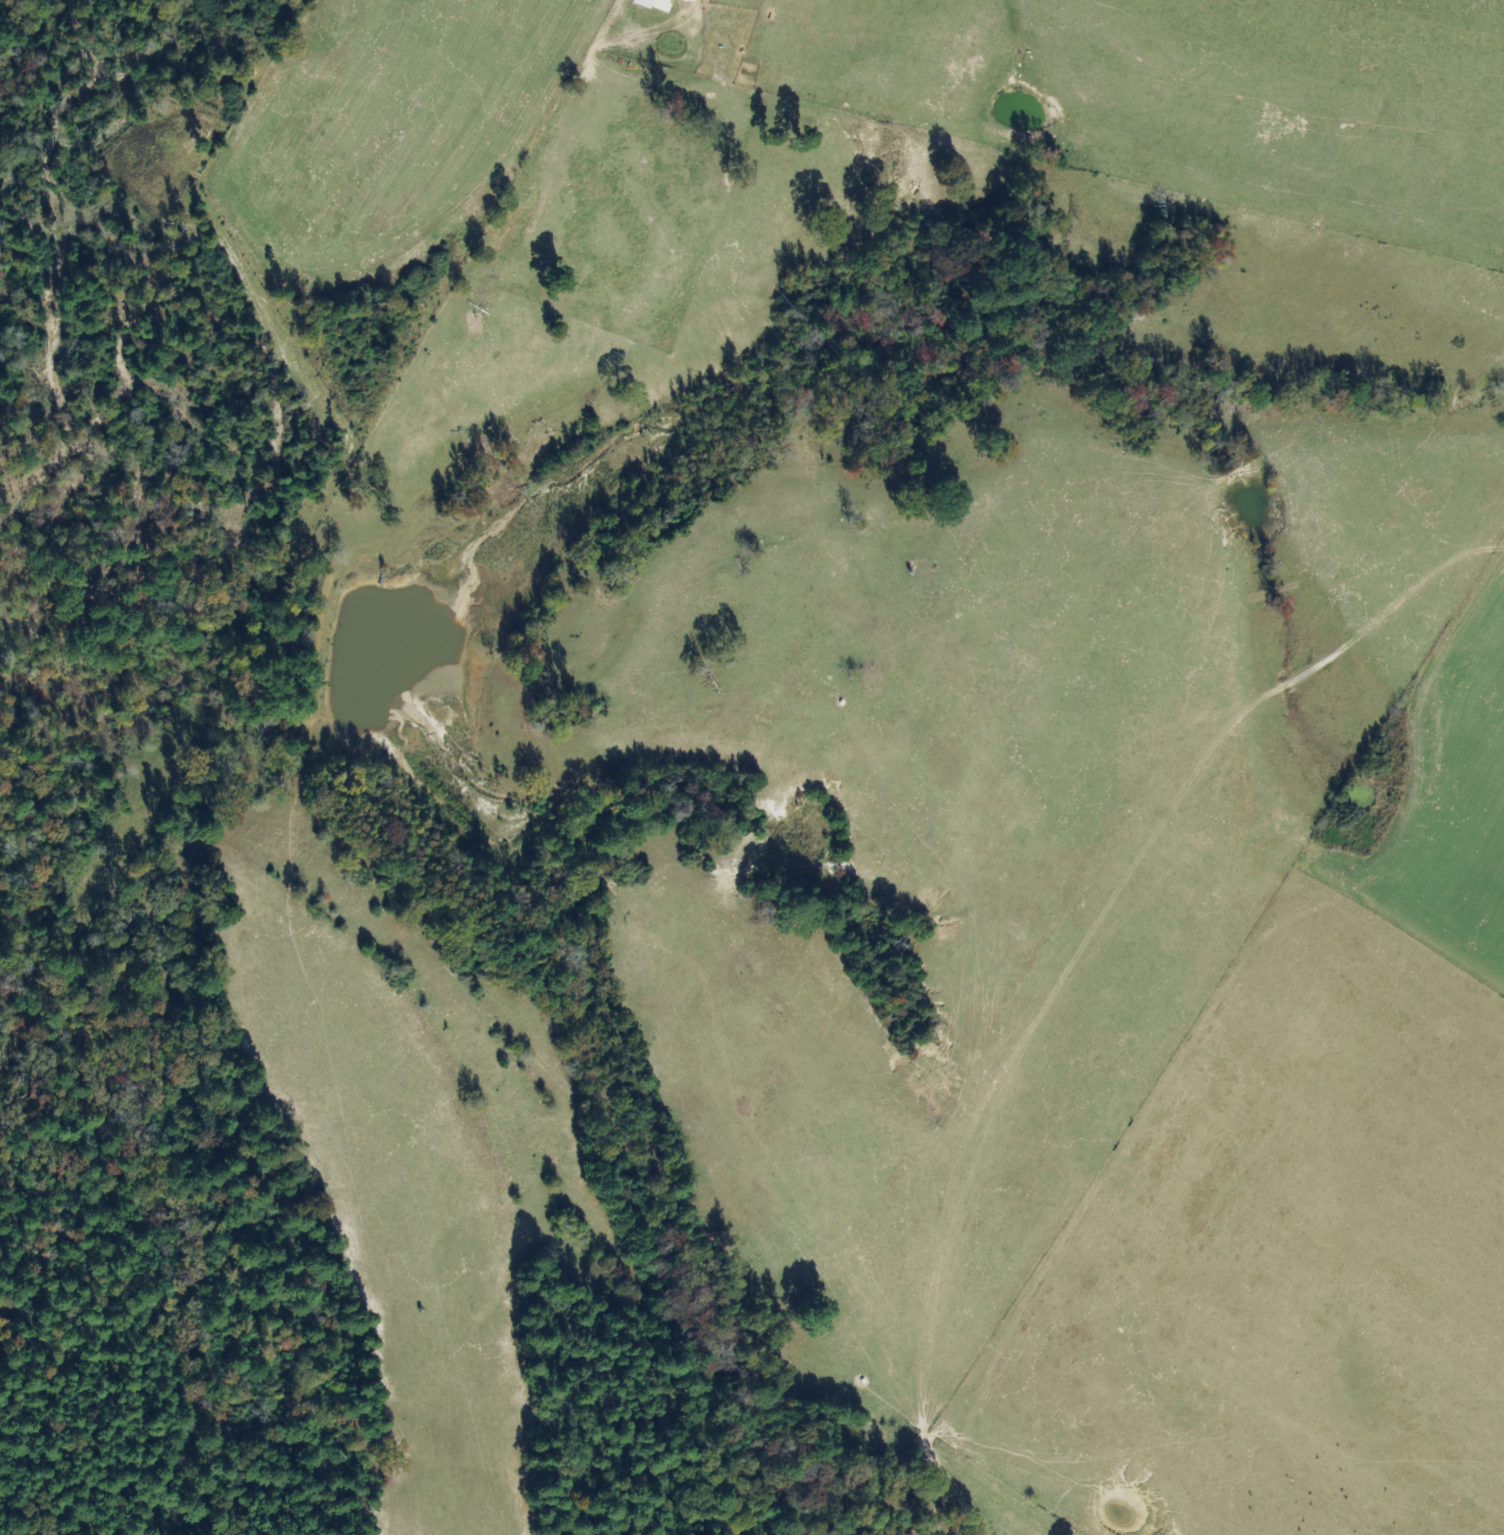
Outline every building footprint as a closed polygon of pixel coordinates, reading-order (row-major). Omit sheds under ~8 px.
[(671,0),(631,0),(631,2),(665,15),(671,0)]
